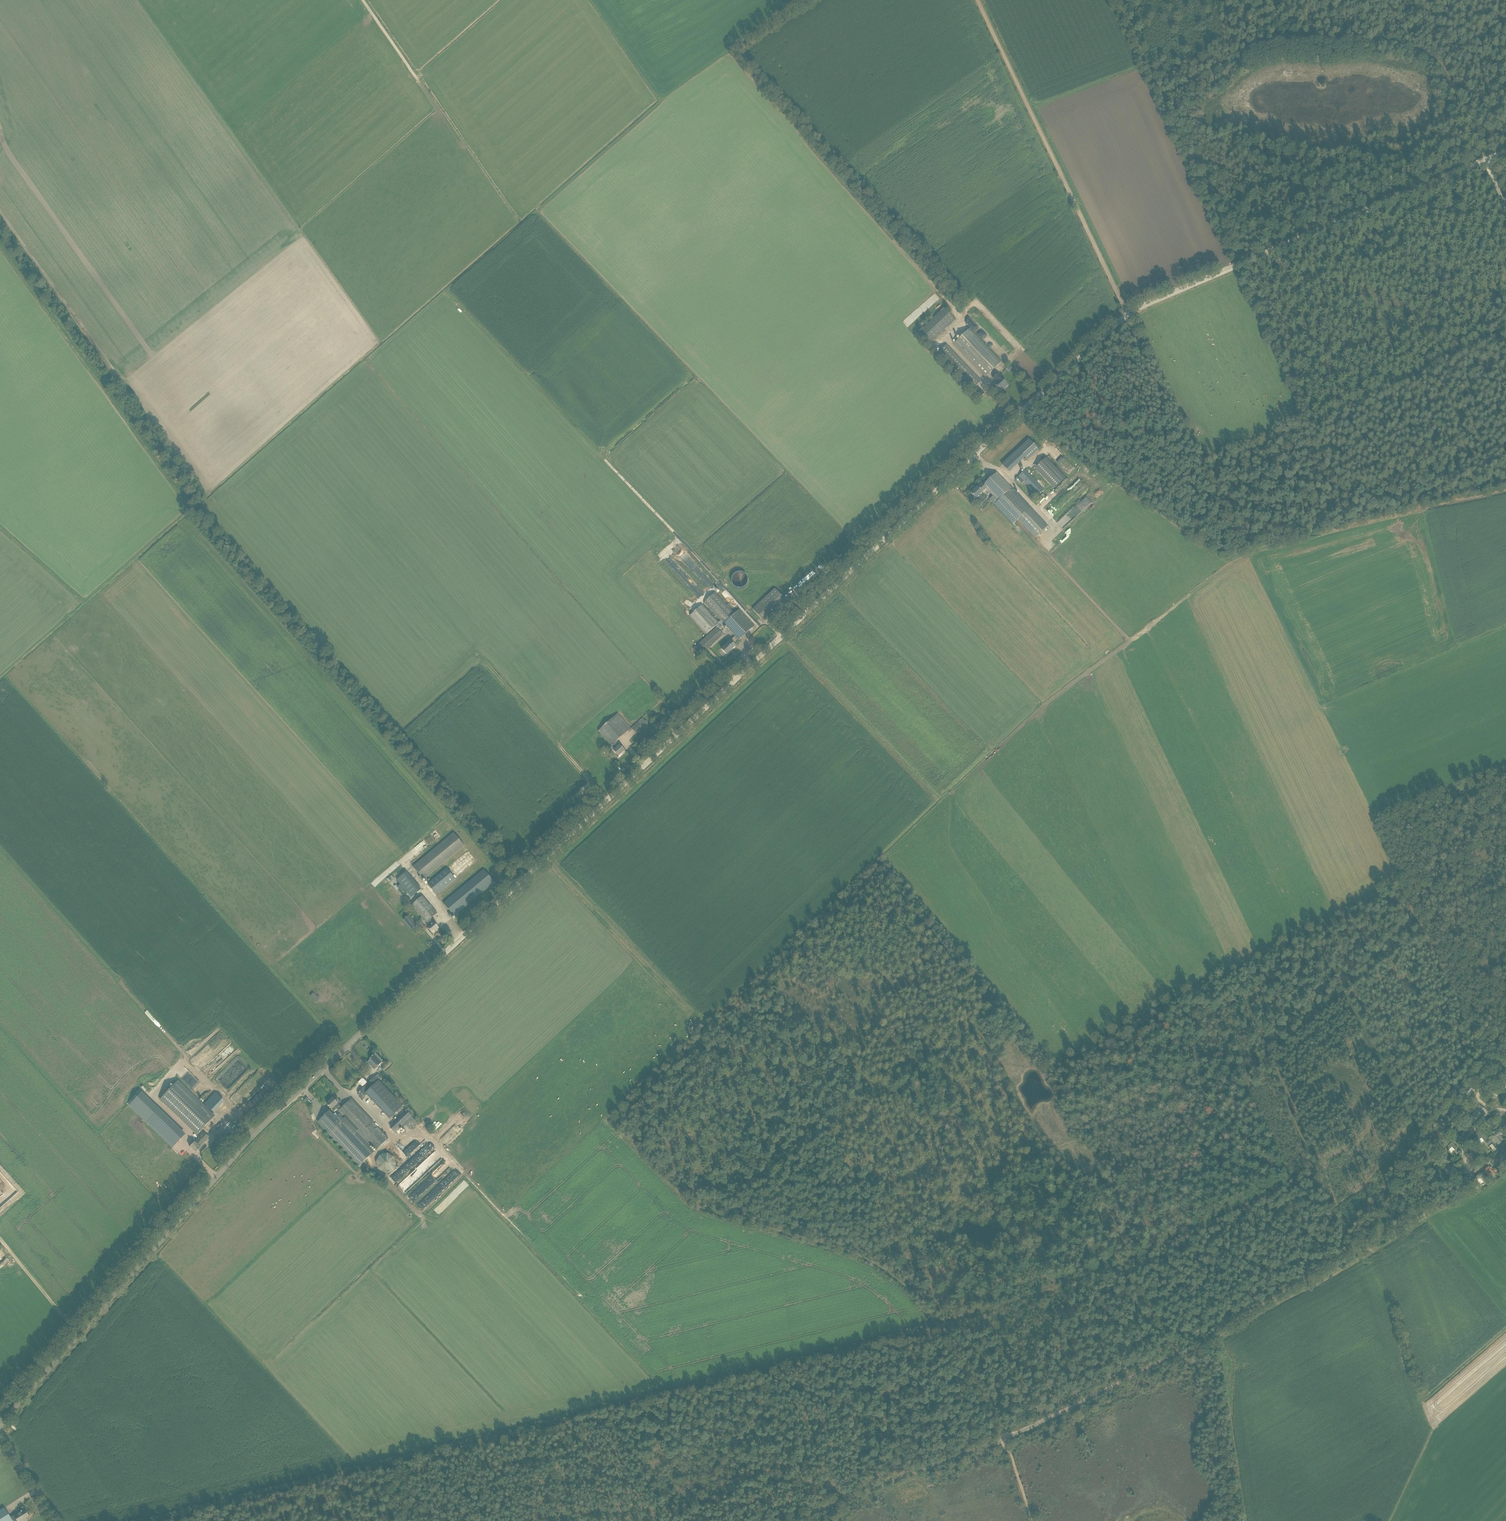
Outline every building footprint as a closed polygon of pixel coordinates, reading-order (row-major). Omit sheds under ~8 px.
[(920,329),(932,342),(955,320),(943,308),(920,329)] [(953,344),(985,377),(1001,362),(969,328),(953,344)] [(968,389),(970,391),(971,390),(974,388),(981,381),(946,344),(936,355),(938,357),(939,357),(969,388),(968,389)] [(998,373),(992,378),(997,383),(995,385),(997,388),(996,389),(999,391),(999,390),(1000,391),(1005,387),(1005,388),(1008,385),(1002,379),(1003,378),(998,373)] [(974,392),(979,398),(984,394),(978,388),(974,392)] [(1029,439),(1016,451),(1023,458),(1025,456),(1028,459),(1039,449),(1029,439)] [(1065,478),(1046,458),(1035,468),(1054,488),(1065,478)] [(1025,469),(1018,476),(1037,496),(1044,490),(1025,469)] [(977,487),(971,494),(976,499),(979,502),(982,499),(979,495),(982,492),(986,488),(993,496),(989,500),(1013,524),(1019,518),(1036,537),(1047,527),(1000,476),(997,473),(979,489),(977,487)] [(819,563),(813,569),(817,573),(823,567),(819,563)] [(811,570),(806,577),(810,580),(816,573),(811,570)] [(740,574),(738,574),(737,574),(733,577),(731,580),(731,585),(733,589),(737,591),(741,591),(745,588),(747,585),(747,581),(745,578),(743,575),(740,574)] [(752,609),(761,619),(783,599),(774,588),(752,609)] [(704,603),(720,621),(725,626),(735,636),(730,641),(721,649),(726,655),(736,646),(734,644),(738,640),(739,640),(754,625),(739,609),(734,614),(714,593),(704,603)] [(706,634),(715,626),(718,623),(702,605),(689,616),(706,634)] [(718,623),(715,626),(717,627),(693,649),(700,656),(723,635),(720,631),(725,626),(720,621),(718,623)] [(625,751),(616,742),(631,728),(628,725),(618,713),(598,731),(612,746),(612,745),(615,749),(614,751),(619,756),(625,751)] [(631,728),(637,734),(648,724),(642,718),(631,728)] [(600,743),(603,741),(597,734),(594,737),(600,743)] [(413,866),(420,876),(419,877),(422,881),(464,846),(454,833),(413,866)] [(446,868),(427,884),(436,895),(455,879),(446,868)] [(448,913),(451,918),(495,882),(484,869),(443,903),(450,911),(448,913)] [(397,880),(411,898),(421,890),(407,872),(397,880)] [(430,926),(428,928),(432,933),(439,928),(434,922),(433,923),(430,919),(437,913),(423,896),(412,905),(430,926)] [(403,920),(412,930),(417,925),(409,915),(403,920)] [(374,1065),(377,1068),(383,1062),(376,1054),(370,1059),(374,1064),(374,1065)] [(1502,1066),(1495,1059),(1489,1064),(1493,1070),(1495,1068),(1497,1071),(1502,1066)] [(369,1083),(372,1087),(379,1081),(382,1078),(378,1074),(369,1083)] [(160,1099),(197,1134),(214,1116),(177,1081),(160,1099)] [(1469,1084),(1462,1092),(1468,1096),(1470,1093),(1468,1091),(1472,1086),(1469,1084)] [(1496,1099),(1500,1092),(1494,1088),(1488,1098),(1491,1100),(1493,1097),(1496,1099)] [(204,1104),(213,1113),(224,1101),(215,1093),(204,1104)] [(335,1117),(330,1111),(318,1122),(359,1166),(388,1139),(373,1123),(374,1122),(352,1098),(342,1108),(333,1098),(327,1104),(334,1112),(337,1109),(340,1113),(335,1117)] [(1455,1101),(1449,1108),(1451,1110),(1457,1103),(1455,1101)] [(1477,1107),(1471,1115),(1472,1115),(1473,1116),(1474,1117),(1475,1117),(1478,1114),(1481,1110),(1478,1108),(1477,1107)] [(150,1108),(141,1118),(173,1147),(182,1138),(150,1108)] [(406,1112),(390,1127),(395,1132),(400,1128),(401,1127),(403,1128),(406,1125),(408,1127),(415,1120),(412,1117),(414,1114),(409,1108),(405,1111),(406,1112)] [(1497,1127),(1491,1118),(1486,1122),(1491,1130),(1492,1131),(1497,1127)] [(1444,1130),(1449,1124),(1441,1119),(1436,1125),(1444,1130)] [(1470,1130),(1464,1126),(1458,1136),(1463,1140),(1470,1130)] [(1498,1137),(1502,1134),(1499,1130),(1492,1136),(1498,1144),(1501,1142),(1498,1137)] [(1476,1142),(1481,1138),(1484,1141),(1488,1139),(1483,1131),(1473,1139),(1476,1142)] [(190,1147),(196,1153),(201,1148),(199,1147),(209,1137),(204,1133),(190,1147)] [(404,1163),(427,1144),(418,1133),(399,1149),(395,1152),(404,1163)] [(1452,1142),(1444,1150),(1447,1152),(1448,1151),(1450,1153),(1454,1150),(1455,1150),(1457,1148),(1454,1145),(1455,1144),(1453,1142),(1452,1142)] [(378,1169),(385,1173),(392,1171),(396,1164),(394,1157),(387,1153),(380,1155),(376,1162),(378,1169)] [(1398,1164),(1405,1156),(1403,1154),(1396,1162),(1398,1164)] [(1501,1156),(1496,1161),(1500,1165),(1502,1164),(1505,1168),(1505,1167),(1505,1162),(1501,1156)] [(1457,1176),(1452,1168),(1451,1166),(1446,1170),(1453,1179),(1457,1176)] [(1494,1173),(1489,1166),(1484,1170),(1489,1177),(1494,1173)] [(1477,1181),(1480,1178),(1483,1182),(1486,1180),(1481,1172),(1474,1177),(1477,1181)] [(1471,1184),(1466,1177),(1461,1180),(1465,1188),(1471,1184)] [(431,1197),(435,1200),(441,1189),(435,1185),(431,1192),(433,1193),(431,1197)] [(26,1520),(26,1519),(25,1520),(24,1518),(28,1516),(24,1509),(14,1515),(14,1516),(10,1518),(4,1508),(0,1510),(0,1520),(24,1520),(26,1520)]
